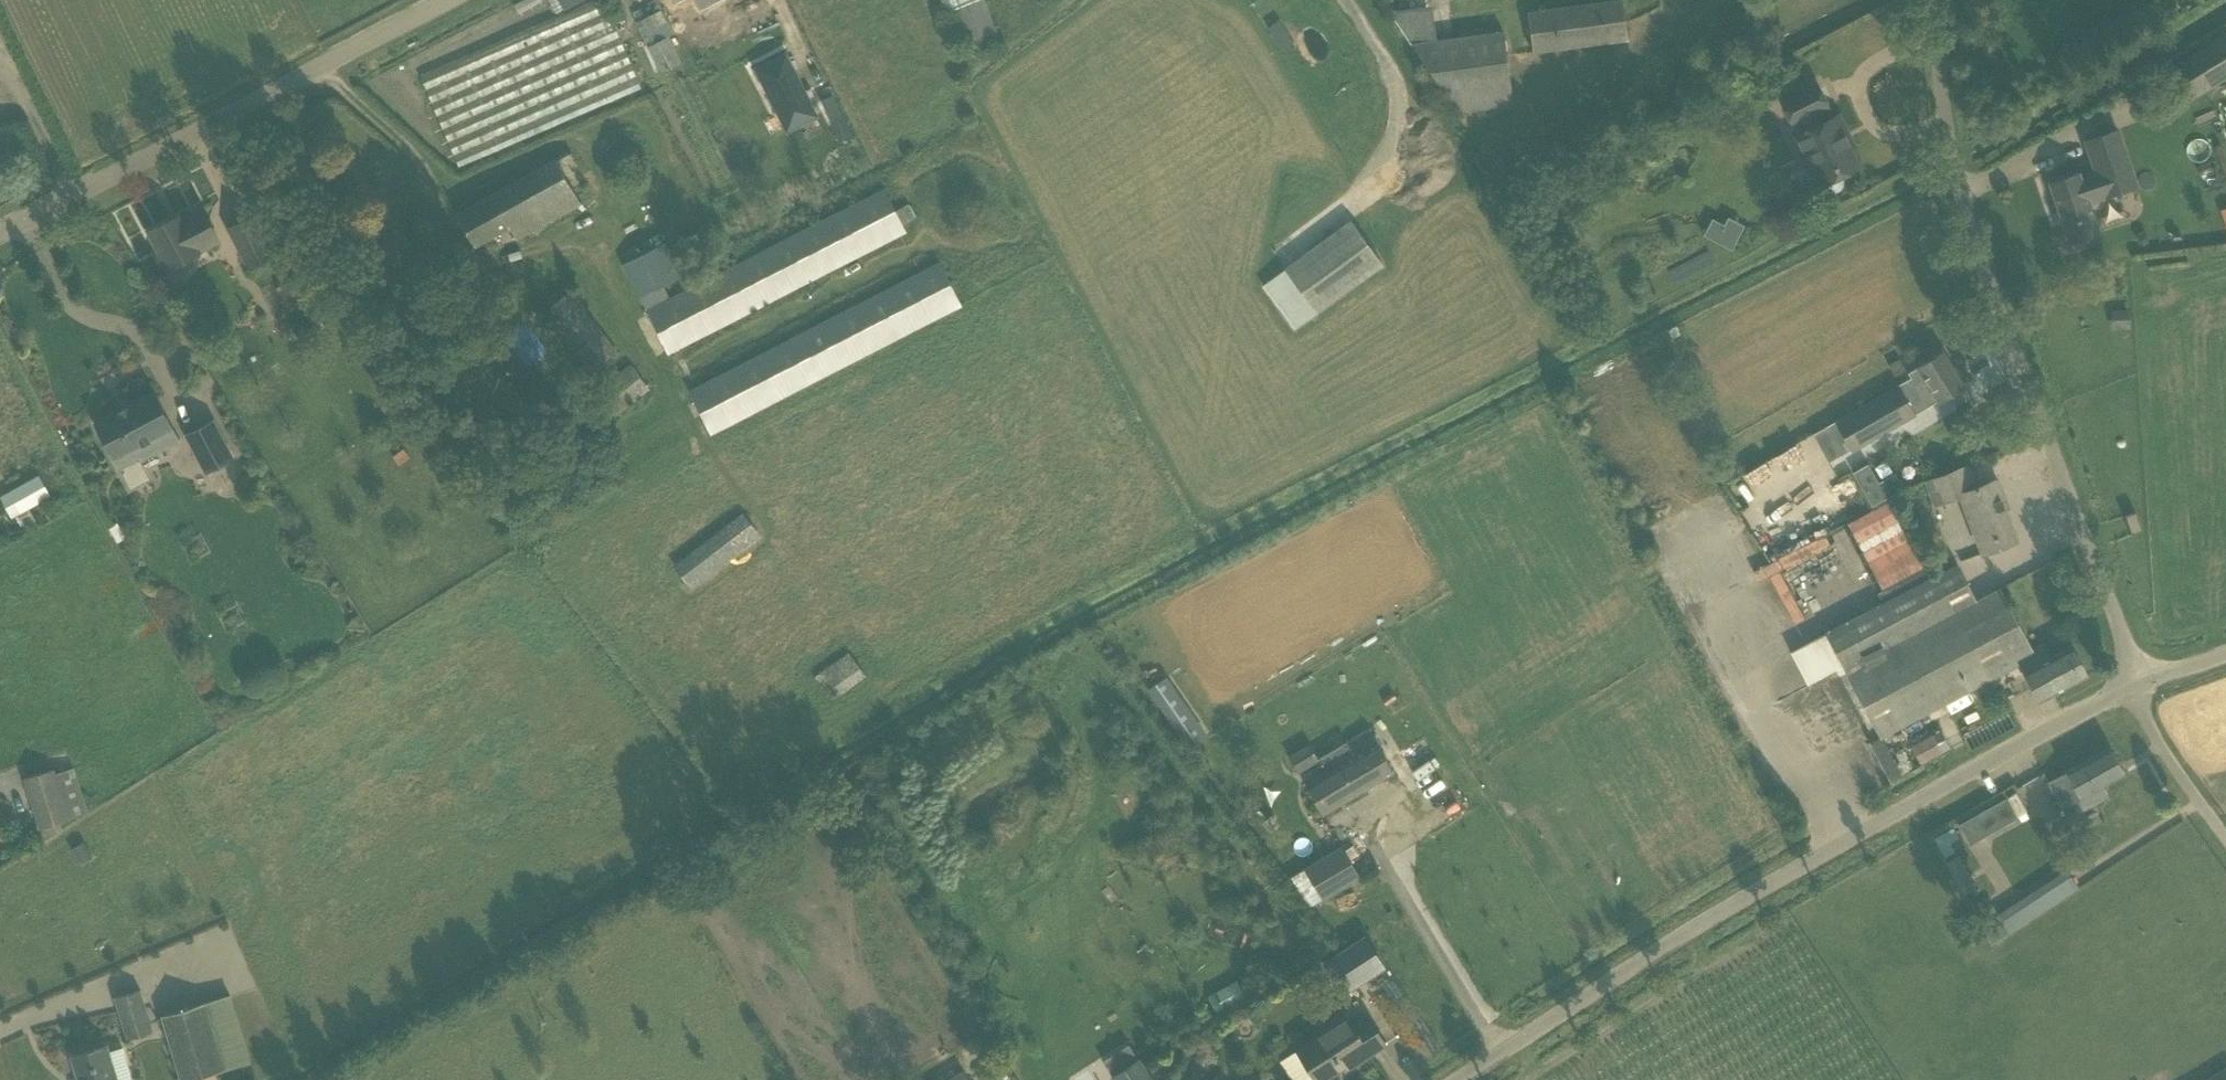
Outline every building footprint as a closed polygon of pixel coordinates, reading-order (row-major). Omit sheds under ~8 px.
[(458,165),(641,88),(604,0),(593,0),(419,75),(458,165)] [(565,10),(584,0),(559,0),(565,10)] [(946,11),(950,9),(975,0),(942,0),(946,11)] [(950,9),(966,51),(1000,38),(985,0),(975,0),(950,9)] [(1538,7),(1528,8),(1534,50),(1628,38),(1624,0),(1592,0),(1538,7)] [(1514,104),(1503,31),(1412,44),(1458,111),(1514,104)] [(2189,100),(2225,77),(2225,31),(2168,67),(2189,100)] [(1293,43),(1286,32),(1274,39),(1281,50),(1293,43)] [(682,62),(668,35),(648,46),(647,46),(661,73),(682,62)] [(816,115),(793,70),(765,84),(788,129),(816,115)] [(1843,135),(1847,132),(1838,114),(1822,122),(1817,113),(1828,108),(1816,84),(1781,102),(1793,126),(1799,122),(1804,132),(1792,138),(1808,171),(1814,168),(1822,185),(1824,184),(1826,189),(1830,191),(1835,192),(1839,189),(1842,185),(1842,180),(1840,176),(1858,167),(1849,149),(1843,135)] [(831,121),(830,122),(836,134),(849,127),(843,115),(842,116),(831,121)] [(2118,128),(2112,130),(2087,139),(2100,180),(2082,186),(2077,173),(2050,182),(2070,242),(2098,232),(2087,202),(2138,185),(2118,128)] [(474,246),(509,226),(516,238),(524,234),(581,202),(559,159),(556,161),(555,159),(456,214),(474,246)] [(351,169),(336,178),(343,190),(358,182),(351,169)] [(647,306),(670,351),(907,231),(885,186),(647,306)] [(200,252),(199,251),(219,240),(202,208),(182,218),(180,215),(149,231),(160,252),(155,255),(164,271),(200,252)] [(274,254),(254,215),(228,228),(248,267),(274,254)] [(1734,247),(1746,222),(1730,215),(1727,222),(1713,216),(1705,234),(1734,247)] [(1293,329),(1317,311),(1382,264),(1348,219),(1284,266),(1286,269),(1262,287),(1293,329)] [(2138,242),(2143,245),(2148,242),(2148,236),(2143,233),(2138,236),(2138,242)] [(641,296),(683,274),(666,240),(623,261),(641,296)] [(689,389),(712,432),(963,303),(940,260),(689,389)] [(295,302),(285,282),(276,286),(286,306),(295,302)] [(572,289),(543,311),(592,375),(621,353),(572,289)] [(2117,310),(2118,328),(2131,328),(2130,309),(2117,310)] [(1963,386),(1942,352),(1910,373),(1912,377),(1835,419),(1852,450),(1912,416),(1963,386)] [(1888,366),(1895,377),(1906,369),(1899,359),(1888,366)] [(570,408),(590,435),(650,389),(631,363),(570,408)] [(93,420),(119,469),(180,437),(155,388),(93,420)] [(185,433),(205,472),(234,457),(214,417),(185,433)] [(403,448),(393,456),(399,465),(410,457),(403,448)] [(1981,554),(2016,540),(1992,481),(1974,488),(1966,466),(1928,481),(1936,505),(1961,495),(1981,554)] [(12,518),(51,496),(35,467),(6,482),(11,491),(0,497),(12,518)] [(1895,473),(1882,481),(1891,495),(1903,488),(1895,473)] [(1838,498),(1855,489),(1848,477),(1832,486),(1838,498)] [(1880,737),(2018,664),(2017,662),(2018,661),(2016,657),(2033,649),(2001,588),(2000,586),(1976,598),(1957,562),(1934,574),(1892,501),(1881,506),(1865,514),(1848,523),(1883,590),(1878,593),(1882,601),(1824,631),(1845,672),(1848,677),(1880,737)] [(2131,534),(2132,534),(2142,530),(2136,512),(2125,516),(2131,534)] [(118,521),(108,526),(117,543),(127,537),(118,521)] [(1783,565),(1833,545),(1829,535),(1765,561),(1791,623),(1805,617),(1783,565)] [(1837,670),(1840,675),(1845,672),(1824,631),(1789,650),(1790,652),(1808,685),(1837,670)] [(2018,661),(2017,662),(2018,664),(2038,702),(2045,699),(2043,695),(2051,691),(2053,694),(2088,675),(2072,645),(2050,656),(2044,643),(2033,649),(2016,657),(2018,661)] [(830,700),(865,675),(847,650),(812,674),(830,700)] [(1188,747),(1209,733),(1169,674),(1148,689),(1188,747)] [(1306,785),(1323,814),(1394,772),(1370,730),(1320,760),(1327,773),(1306,785)] [(1888,735),(1875,741),(1890,779),(1904,774),(1888,735)] [(1921,764),(1935,757),(1925,738),(1910,745),(1921,764)] [(1299,771),(1320,759),(1310,742),(1290,754),(1299,771)] [(2104,785),(2124,774),(2109,747),(2065,772),(2066,772),(2048,782),(2055,795),(2068,817),(2108,794),(2104,785)] [(66,803),(56,768),(24,778),(40,829),(82,816),(77,799),(66,803)] [(2022,792),(1960,818),(1970,840),(2032,815),(2022,792)] [(1933,836),(1942,856),(1960,847),(1951,828),(1933,836)] [(72,849),(80,866),(93,859),(84,843),(72,849)] [(1360,877),(1342,847),(1306,869),(1324,898),(1360,877)] [(1958,856),(1946,863),(1968,903),(1980,896),(1958,856)] [(2030,919),(2082,886),(2070,867),(2018,901),(2030,919)] [(1344,995),(1386,967),(1364,935),(1323,963),(1344,995)] [(1239,980),(1212,992),(1218,1007),(1246,994),(1239,980)] [(114,999),(126,1040),(152,1032),(140,991),(114,999)] [(163,1013),(183,1079),(189,1079),(253,1061),(232,993),(163,1013)] [(1316,1079),(1323,1079),(1351,1061),(1354,1065),(1385,1044),(1368,1017),(1352,1026),(1348,1020),(1298,1052),(1316,1079)] [(1130,1042),(1105,1060),(1113,1070),(1137,1052),(1130,1042)] [(109,1045),(72,1056),(79,1079),(120,1079),(109,1045)] [(124,1046),(114,1049),(120,1073),(131,1070),(124,1046)] [(1113,1079),(1153,1079),(1140,1058),(1111,1076),(1113,1079)] [(2205,1079),(2225,1079),(2225,1067),(2205,1079)] [(959,1070),(943,1079),(966,1079),(959,1070)]
